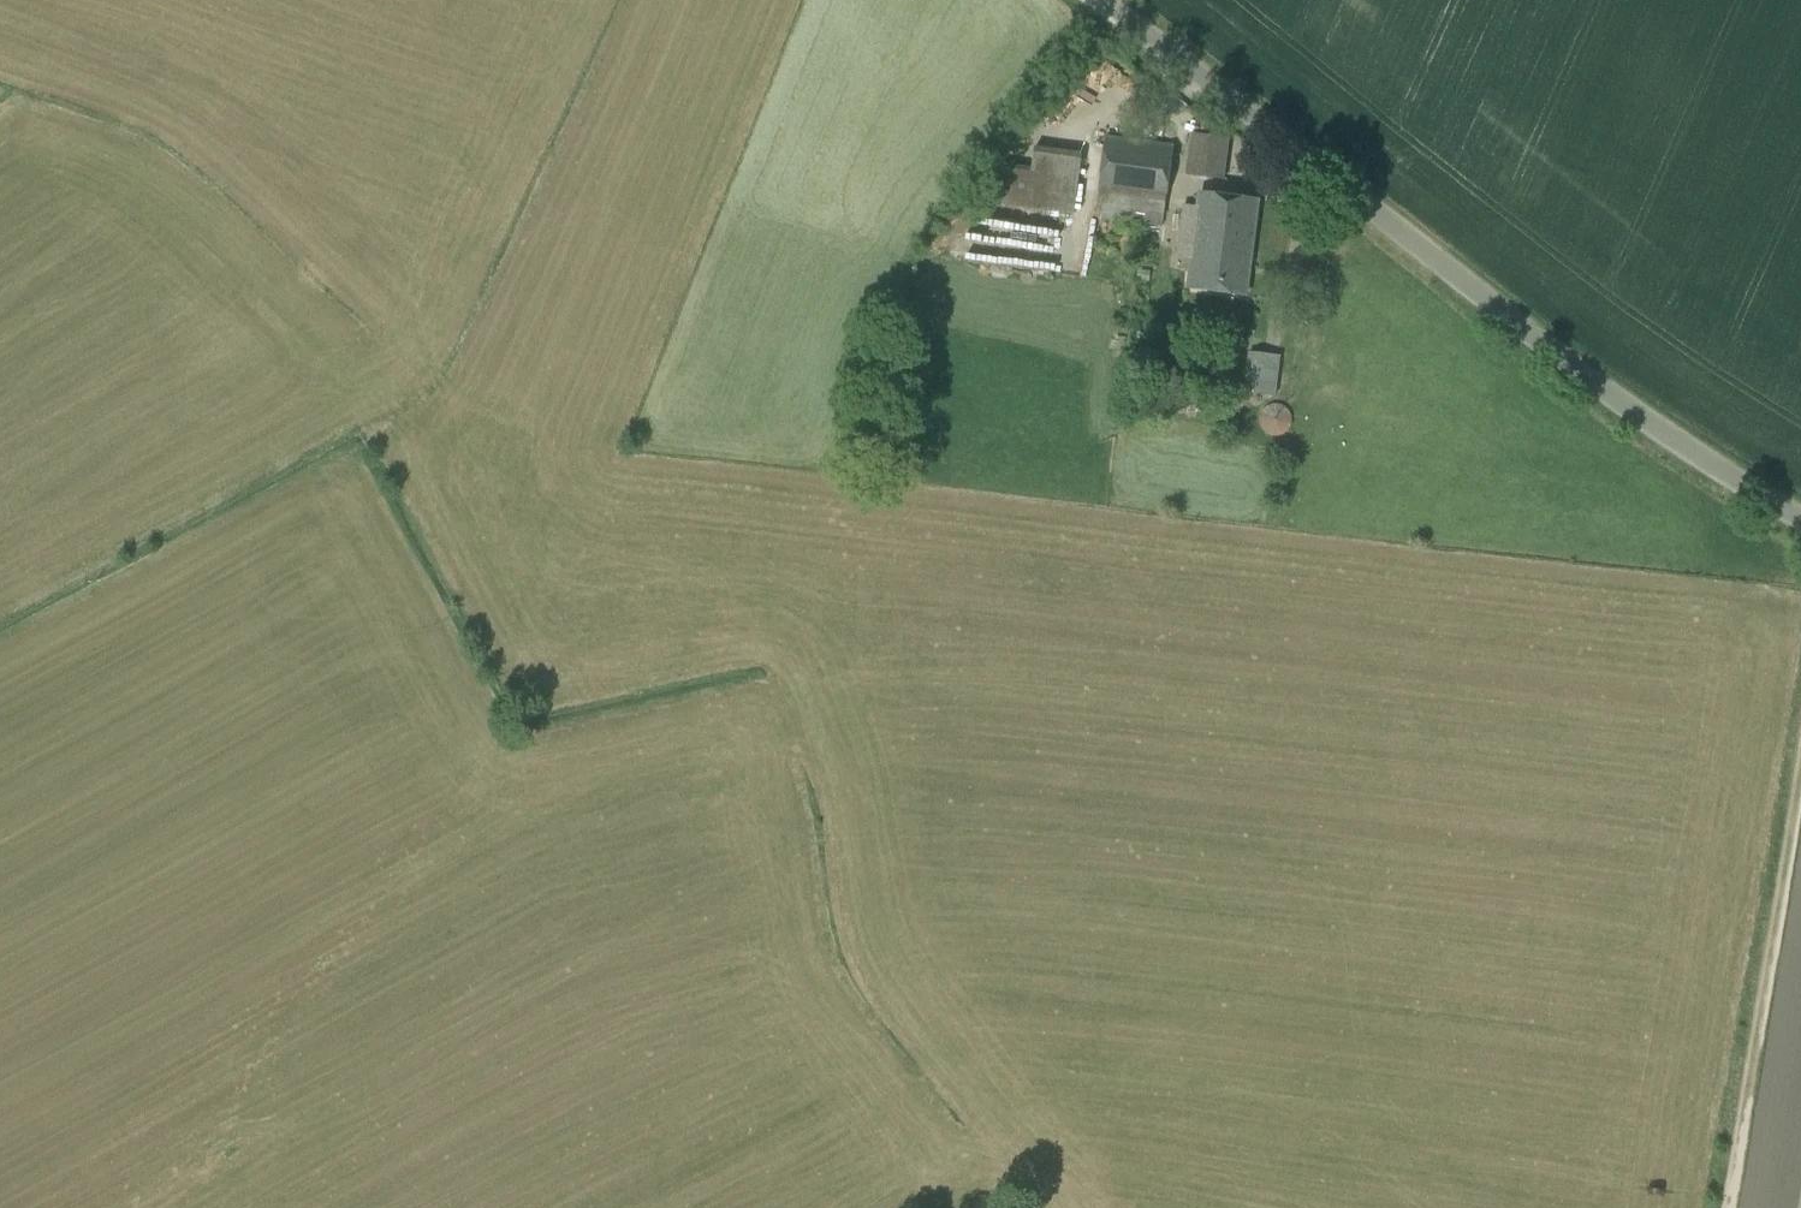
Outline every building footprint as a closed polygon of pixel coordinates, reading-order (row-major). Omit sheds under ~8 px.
[(1230,139),(1191,133),(1185,175),(1225,181),(1230,139)] [(1174,145),(1105,136),(1094,218),(1162,227),(1174,145)] [(1071,226),(1082,155),(1048,150),(1049,144),(1038,143),(1037,147),(1034,147),(1030,172),(1001,167),(995,204),(1048,212),(1046,223),(1071,226)] [(1246,296),(1258,201),(1199,193),(1197,209),(1182,207),(1176,257),(1191,259),(1187,289),(1246,296)] [(1261,394),(1265,355),(1247,353),(1242,392),(1261,394)]
